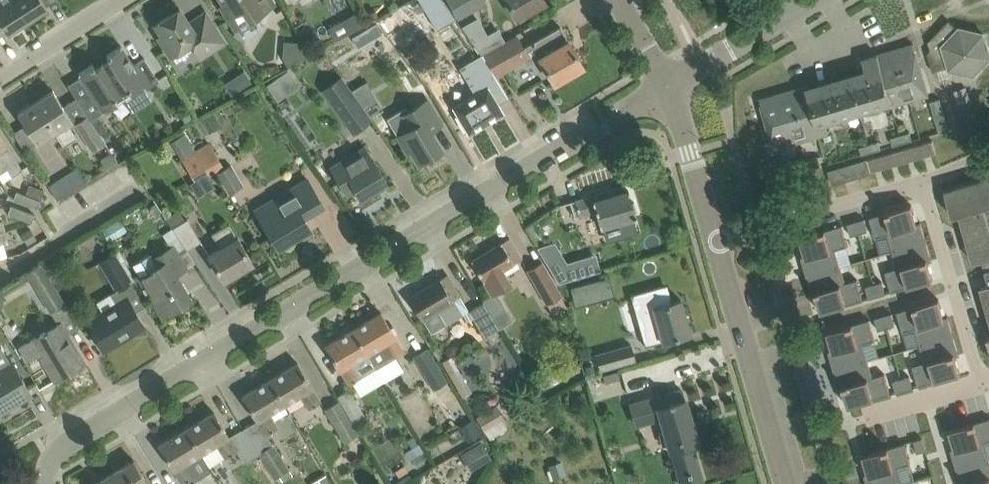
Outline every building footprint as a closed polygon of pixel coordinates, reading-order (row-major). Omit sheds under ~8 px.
[(8,33),(28,20),(15,0),(0,0),(0,20),(8,33)] [(28,20),(48,7),(43,0),(15,0),(28,20)] [(221,6),(236,29),(275,4),(272,0),(222,0),(224,4),(221,6)] [(457,17),(485,1),(485,0),(447,0),(457,17)] [(517,18),(546,1),(545,0),(506,0),(517,18)] [(159,36),(170,53),(172,56),(186,47),(188,50),(194,47),(200,57),(224,41),(206,13),(189,23),(180,8),(156,23),(162,34),(159,36)] [(478,18),(463,26),(481,52),(504,39),(498,29),(487,35),(478,18)] [(929,41),(934,60),(930,61),(933,71),(936,70),(939,81),(950,78),(947,67),(974,74),(988,57),(988,52),(983,33),(960,27),(959,29),(949,20),(929,41)] [(376,22),(365,29),(363,30),(369,41),(382,33),(376,22)] [(544,65),(554,82),(583,65),(560,26),(531,42),(540,57),(544,65)] [(517,34),(483,53),(496,75),(529,56),(524,47),(517,34)] [(286,53),(300,54),(300,42),(286,41),(286,53)] [(914,43),(889,51),(903,101),(929,93),(914,43)] [(110,58),(103,63),(125,97),(145,84),(148,88),(160,81),(144,57),(134,64),(121,45),(107,55),(110,58)] [(863,58),(867,71),(878,105),(891,101),(892,104),(903,101),(889,51),(863,58)] [(461,101),(453,106),(458,115),(456,116),(464,130),(466,129),(467,129),(469,133),(504,112),(498,102),(508,96),(496,75),(483,53),(459,67),(474,91),(475,93),(461,101)] [(92,93),(79,101),(88,115),(89,117),(91,120),(125,97),(103,63),(96,67),(93,63),(79,73),(92,93)] [(245,71),(235,78),(241,88),(251,81),(245,71)] [(867,71),(838,79),(848,114),(878,105),(867,71)] [(341,74),(321,88),(352,133),(372,118),(341,74)] [(808,88),(822,134),(829,132),(826,120),(848,114),(838,79),(808,88)] [(807,85),(784,92),(798,141),(822,134),(808,88),(807,85)] [(35,101),(55,131),(63,144),(75,136),(67,124),(73,120),(53,89),(35,101)] [(798,141),(784,92),(760,98),(761,104),(775,148),(798,141)] [(931,101),(940,132),(949,129),(940,98),(931,101)] [(411,149),(419,162),(442,149),(431,130),(442,123),(432,106),(427,99),(405,113),(403,111),(389,119),(407,151),(411,149)] [(38,143),(55,131),(35,101),(18,112),(38,143)] [(88,115),(74,124),(91,150),(105,141),(91,120),(89,117),(88,115)] [(891,137),(894,145),(913,140),(910,132),(891,137)] [(7,167),(12,175),(23,169),(0,134),(0,172),(7,167)] [(829,170),(833,184),(872,172),(871,171),(937,152),(933,140),(829,170)] [(860,146),(862,154),(881,149),(879,141),(860,146)] [(207,142),(196,149),(210,172),(221,165),(207,142)] [(356,189),(361,197),(387,181),(374,159),(373,160),(366,148),(330,170),(345,196),(356,189)] [(196,149),(181,158),(194,179),(189,181),(198,196),(214,186),(206,174),(210,172),(196,149)] [(111,153),(101,160),(106,168),(117,161),(111,153)] [(818,156),(806,159),(809,168),(821,165),(818,156)] [(230,163),(217,172),(229,192),(243,184),(230,163)] [(323,204),(307,178),(255,209),(278,247),(310,228),(303,216),(323,204)] [(948,199),(953,215),(960,213),(974,262),(983,259),(988,279),(988,178),(954,188),(957,196),(948,199)] [(60,182),(51,188),(58,199),(68,193),(60,182)] [(44,190),(29,184),(25,193),(40,199),(44,190)] [(577,221),(597,215),(601,226),(636,216),(629,189),(608,196),(607,190),(571,200),(577,221)] [(14,199),(37,208),(40,199),(25,193),(17,190),(14,199)] [(912,204),(870,216),(872,224),(876,237),(888,234),(893,250),(926,240),(921,221),(917,222),(912,204)] [(8,213),(32,222),(35,214),(11,206),(8,213)] [(179,209),(168,217),(174,226),(188,246),(198,240),(179,209)] [(209,255),(224,279),(253,262),(238,237),(229,223),(213,233),(221,248),(209,255)] [(842,225),(800,237),(805,255),(801,256),(807,275),(841,266),(836,249),(848,245),(842,225)] [(151,253),(133,264),(163,315),(190,299),(175,274),(186,267),(185,266),(192,262),(185,248),(188,246),(174,226),(161,234),(170,248),(154,257),(151,253)] [(30,228),(21,233),(28,244),(37,238),(30,228)] [(864,232),(855,235),(859,247),(867,244),(864,232)] [(471,260),(492,294),(511,283),(503,269),(521,258),(509,237),(471,260)] [(897,267),(885,270),(892,291),(934,279),(928,261),(932,260),(926,240),(893,250),(897,267)] [(552,243),(537,248),(558,282),(573,277),(564,263),(552,243)] [(867,244),(859,247),(862,259),(871,256),(867,244)] [(97,262),(113,288),(129,278),(114,252),(97,262)] [(871,256),(862,259),(866,271),(874,268),(871,256)] [(541,259),(525,268),(545,304),(547,303),(553,314),(568,306),(541,259)] [(25,272),(49,312),(64,303),(39,264),(25,272)] [(841,266),(807,275),(812,295),(816,294),(821,312),(864,299),(857,279),(845,282),(841,266)] [(874,268),(866,271),(869,283),(878,280),(874,268)] [(447,274),(409,297),(431,332),(463,313),(466,319),(472,316),(488,343),(500,336),(496,329),(500,327),(483,299),(468,309),(447,274)] [(634,293),(631,294),(645,345),(690,333),(681,298),(672,301),(672,298),(670,298),(666,286),(634,295),(634,293)] [(87,320),(105,350),(144,326),(127,297),(87,320)] [(920,304),(897,311),(903,332),(915,328),(920,345),(954,335),(948,315),(944,317),(939,299),(920,304)] [(381,311),(353,328),(377,368),(404,352),(395,337),(396,336),(381,311)] [(869,319),(827,331),(832,349),(828,350),(834,369),(868,360),(863,343),(875,340),(869,319)] [(61,322),(20,347),(27,359),(39,352),(55,380),(84,362),(61,322)] [(891,327),(883,329),(886,341),(895,339),(891,327)] [(377,368),(353,328),(325,345),(340,370),(349,384),(377,368)] [(925,361),(913,365),(919,386),(942,379),(961,373),(956,355),(960,354),(959,352),(954,335),(920,345),(925,361)] [(895,339),(886,341),(890,353),(898,351),(895,339)] [(583,357),(587,373),(634,360),(630,344),(583,357)] [(413,356),(433,389),(447,381),(427,348),(413,356)] [(898,351),(890,353),(893,365),(902,363),(898,351)] [(440,360),(461,396),(471,390),(449,355),(440,360)] [(31,394),(9,356),(0,362),(0,413),(31,394)] [(868,360),(834,369),(840,389),(843,388),(849,406),(891,394),(885,373),(872,376),(868,360)] [(298,362),(270,378),(285,404),(301,394),(310,408),(320,402),(312,387),(313,387),(298,362)] [(902,363),(893,365),(897,377),(905,375),(902,363)] [(617,371),(603,375),(605,382),(619,378),(617,371)] [(285,404),(270,378),(242,395),(257,420),(259,419),(267,434),(278,428),(270,413),(285,404)] [(692,443),(698,441),(685,398),(684,398),(681,388),(662,394),(630,403),(636,425),(661,418),(670,449),(671,449),(681,483),(691,483),(703,481),(692,443)] [(337,396),(352,421),(364,414),(348,389),(337,396)] [(323,408),(343,442),(357,434),(337,400),(323,408)] [(475,416),(484,431),(505,419),(496,404),(475,416)] [(214,411),(186,428),(201,452),(216,443),(226,459),(237,451),(228,436),(229,435),(214,411)] [(949,430),(954,448),(951,449),(956,468),(988,459),(988,454),(985,442),(988,441),(988,418),(949,430)] [(201,452),(186,428),(158,444),(173,469),(175,468),(181,479),(191,473),(185,462),(201,452)] [(922,437),(914,440),(918,452),(926,449),(922,437)] [(460,453),(469,470),(491,457),(482,441),(460,453)] [(257,452),(274,478),(289,469),(272,442),(257,452)] [(863,455),(868,473),(864,474),(867,483),(901,483),(904,483),(899,467),(911,463),(905,442),(863,455)] [(111,472),(118,483),(148,483),(147,483),(148,482),(134,459),(111,472)] [(956,468),(961,483),(988,483),(988,459),(956,468)] [(111,472),(91,483),(118,483),(111,472)]
